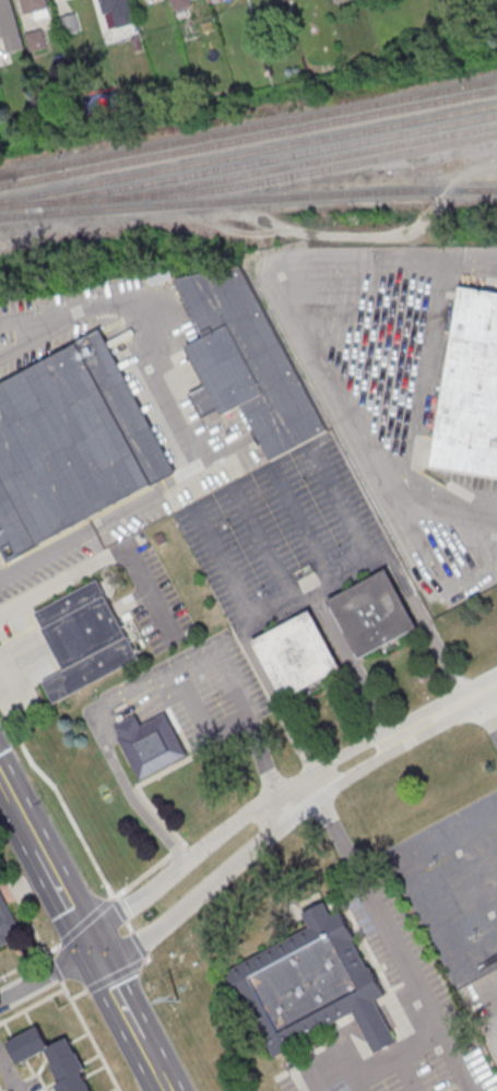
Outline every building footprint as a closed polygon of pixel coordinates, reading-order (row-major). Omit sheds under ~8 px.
[(4,39),(7,52),(21,49),(12,0),(0,0),(0,40),(4,39)] [(23,16),(50,11),(48,0),(20,0),(23,16)] [(102,12),(111,11),(116,26),(133,21),(128,0),(98,0),(102,12)] [(173,9),(190,3),(189,0),(170,0),(173,9)] [(73,12),(58,16),(63,34),(79,29),(73,12)] [(40,27),(24,33),(29,50),(46,46),(40,27)] [(328,430),(271,461),(242,406),(224,416),(221,410),(203,419),(191,396),(209,388),(187,346),(205,336),(175,281),(242,268),(328,430)] [(462,288),(496,294),(496,479),(433,467),(462,288)] [(12,564),(179,474),(102,330),(0,384),(0,541),(12,564)] [(331,600),(388,569),(419,628),(362,659),(331,600)] [(99,579),(36,614),(68,671),(45,680),(55,702),(142,660),(99,579)] [(255,641),(313,612),(343,669),(285,700),(255,641)] [(119,738),(141,776),(186,754),(166,712),(143,725),(121,737),(119,738)] [(115,725),(121,737),(143,725),(137,714),(115,725)] [(12,942),(9,935),(20,930),(1,888),(0,888),(0,948),(12,942)] [(229,972),(311,928),(304,915),(327,903),(334,916),(343,912),(357,939),(355,941),(369,968),(371,967),(387,995),(377,1000),(400,1043),(377,1055),(355,1012),(305,1039),(307,1043),(275,1059),(229,972)] [(69,1036),(48,1045),(39,1025),(8,1040),(19,1064),(46,1051),(63,1090),(93,1090),(69,1036)]
